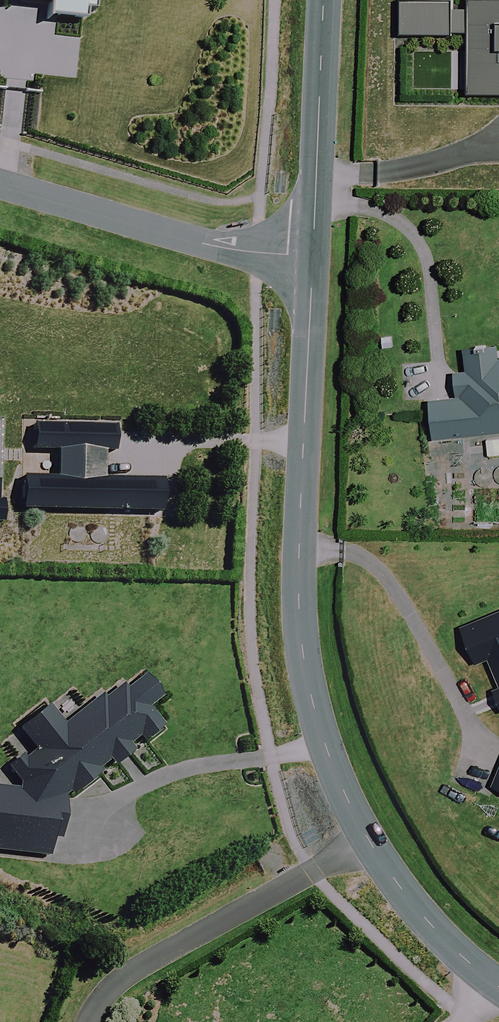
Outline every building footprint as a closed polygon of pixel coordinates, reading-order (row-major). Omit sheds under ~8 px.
[(484,437),(487,457),(498,456),(498,347),(466,352),(469,373),(454,375),(456,399),(432,402),(437,442),(484,437)] [(464,630),(476,665),(490,661),(498,686),(498,617),(464,630)]
